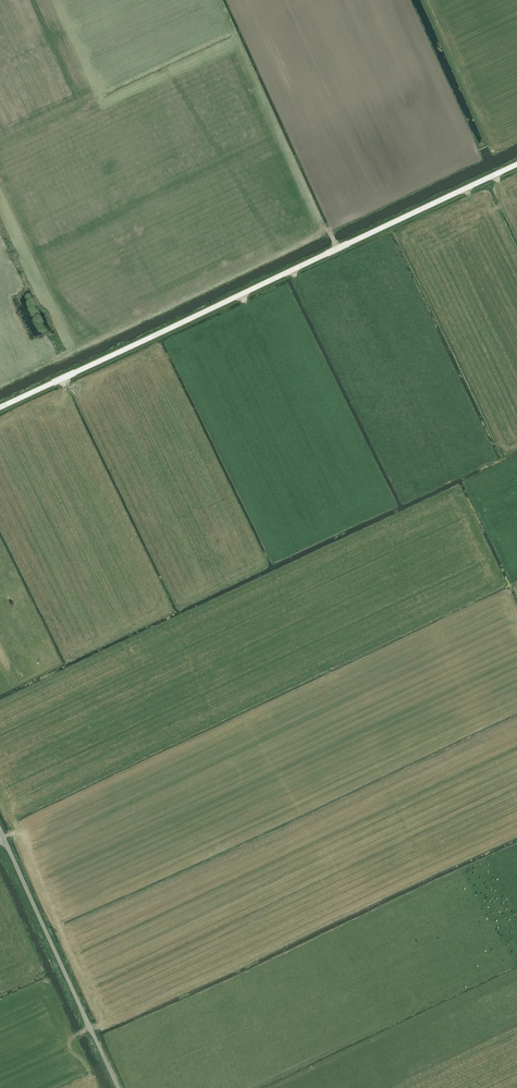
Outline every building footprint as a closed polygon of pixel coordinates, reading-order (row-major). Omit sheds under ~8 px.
[(304,231),(308,239),(319,235),(316,227),(304,231)]
